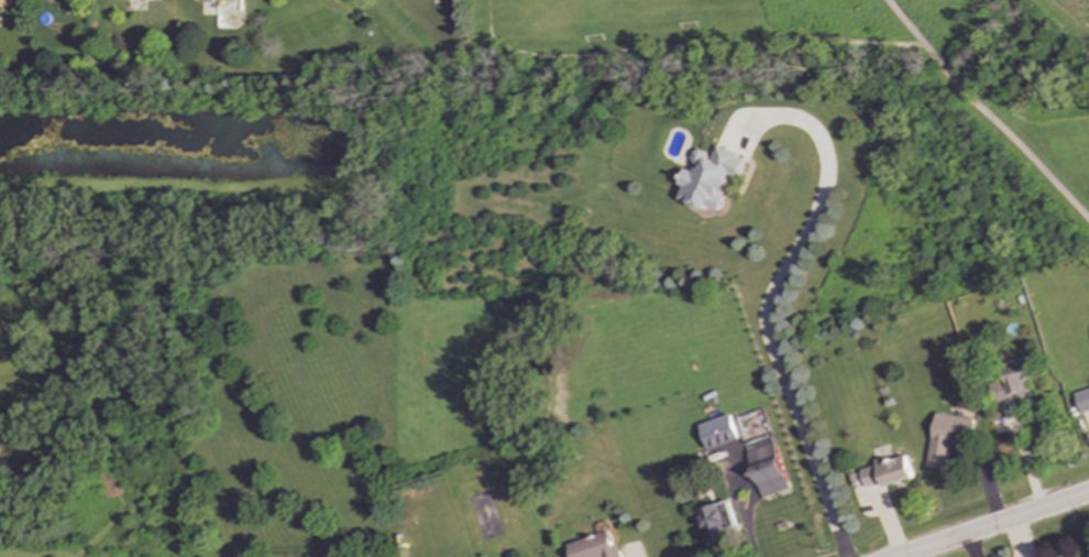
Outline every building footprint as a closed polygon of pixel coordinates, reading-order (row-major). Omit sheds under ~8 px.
[(719,212),(730,175),(739,178),(746,156),(716,148),(714,155),(697,151),(692,171),(683,168),(679,184),(682,185),(678,200),(719,212)] [(1001,364),(1004,380),(989,384),(996,405),(1030,395),(1026,381),(1034,379),(1027,357),(1001,364)] [(1075,394),(1081,414),(1088,411),(1088,390),(1075,394)] [(946,471),(949,441),(969,445),(972,417),(934,413),(926,469),(946,471)] [(706,450),(738,439),(729,414),(698,424),(706,450)] [(761,499),(789,489),(772,436),(744,445),(761,499)] [(912,479),(905,455),(875,462),(876,466),(848,473),(853,490),(880,482),(882,488),(912,479)] [(703,540),(735,533),(727,501),(696,509),(703,540)] [(570,556),(621,556),(617,545),(612,546),(607,532),(566,544),(570,556)]
